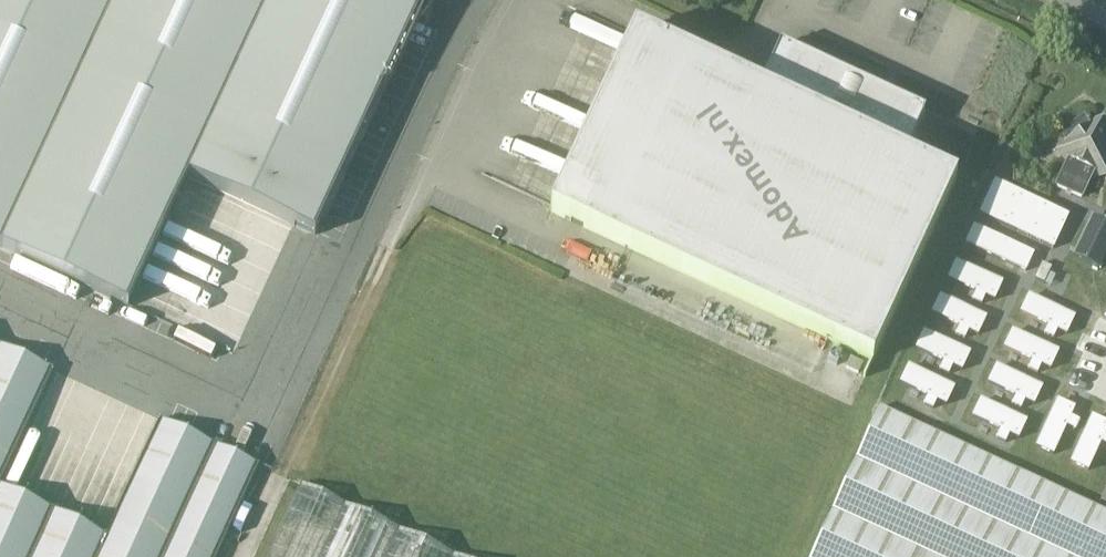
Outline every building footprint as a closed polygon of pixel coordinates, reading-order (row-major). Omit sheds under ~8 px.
[(128,306),(129,305),(188,176),(293,225),(315,235),(385,83),(415,18),(420,20),(425,22),(432,6),(428,4),(423,2),(424,0),(0,0),(0,247),(128,306)] [(634,30),(632,35),(631,35),(633,36),(554,206),(553,206),(550,211),(872,361),(956,180),(904,156),(925,111),(780,44),(759,88),(634,30)] [(872,79),(877,65),(845,53),(839,67),(872,79)] [(1085,123),(1060,140),(1063,168),(1058,178),(1086,190),(1090,180),(1105,169),(1105,133),(1085,123)] [(995,181),(980,213),(1054,248),(1069,216),(995,181)] [(1093,220),(1074,260),(1098,272),(1105,256),(1105,226),(1093,220)] [(974,226),(966,243),(1026,271),(1033,254),(974,226)] [(956,263),(948,279),(976,292),(973,300),(982,304),(985,296),(994,300),(1002,284),(956,263)] [(1042,263),(1034,279),(1044,283),(1052,267),(1042,263)] [(1028,296),(1021,312),(1049,325),(1045,334),(1053,338),(1057,330),(1067,334),(1074,318),(1028,296)] [(940,297),(932,313),(960,326),(956,335),(965,339),(969,330),(978,335),(986,319),(940,297)] [(1012,331),(1004,348),(1032,361),(1029,369),(1038,373),(1041,365),(1050,369),(1058,353),(1012,331)] [(924,332),(916,348),(944,361),(940,370),(949,374),(953,366),(962,370),(970,354),(924,332)] [(53,369),(0,344),(0,484),(53,369)] [(908,367),(900,383),(928,396),(924,404),(933,409),(937,400),(946,404),(954,388),(908,367)] [(996,367),(988,383),(1016,396),(1012,404),(1021,408),(1025,400),(1034,404),(1042,388),(996,367)] [(980,401),(973,417),(1001,430),(997,438),(1006,442),(1010,434),(1019,438),(1026,422),(980,401)] [(1058,401),(1037,447),(1053,454),(1066,426),(1075,430),(1079,421),(1070,417),(1074,408),(1058,401)] [(880,407),(810,556),(1105,556),(1105,511),(880,407)] [(1072,463),(1088,470),(1101,442),(1105,445),(1105,434),(1105,433),(1105,431),(1105,423),(1093,417),(1072,463)] [(259,465),(160,419),(106,535),(0,486),(0,556),(216,556),(259,465)] [(300,486),(267,556),(454,556),(300,486)]
